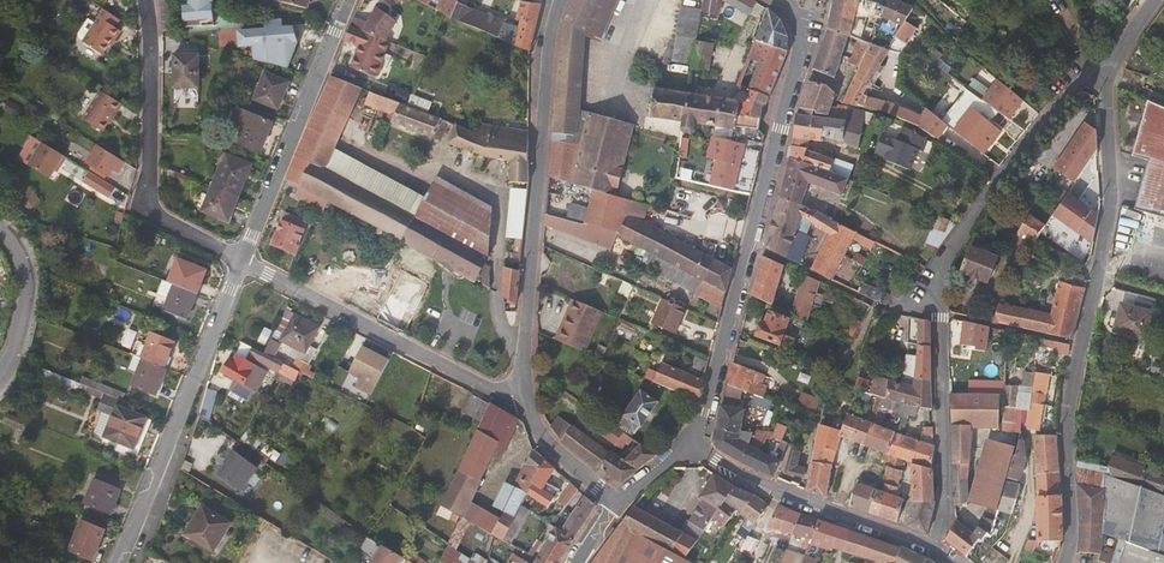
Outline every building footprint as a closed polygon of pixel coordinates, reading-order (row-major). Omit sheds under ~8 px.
[(213,0),(191,0),(189,7),(183,6),(183,21),(201,20),(202,26),(214,24),(212,2),(213,0)] [(541,4),(520,2),(514,27),(504,24),(501,19),(456,2),(457,0),(429,0),(428,4),(446,13),(457,19),(473,26),(530,50),(535,32),(541,4)] [(564,22),(560,66),(555,116),(549,175),(594,188),(616,195),(635,124),(578,109),(586,29),(599,0),(574,0),(564,22)] [(586,29),(603,37),(619,0),(599,0),(586,29)] [(702,10),(689,90),(689,93),(705,95),(713,43),(723,1),(723,0),(704,0),(702,10)] [(723,1),(742,11),(748,0),(723,0),(723,1)] [(827,28),(848,35),(859,39),(860,40),(867,11),(881,17),(885,5),(865,0),(834,0),(827,28)] [(885,5),(881,17),(902,25),(905,20),(911,8),(893,0),(865,0),(885,5)] [(948,6),(941,0),(933,0),(945,10),(948,6)] [(367,21),(354,15),(350,25),(386,40),(387,33),(388,29),(389,26),(393,19),(375,6),(367,21)] [(689,90),(702,10),(681,6),(672,60),(680,62),(676,89),(689,90)] [(769,8),(757,39),(786,53),(787,35),(781,20),(773,12),(769,8)] [(116,26),(121,19),(105,9),(84,41),(102,54),(113,37),(116,39),(121,30),(116,26)] [(254,46),(255,58),(286,66),(297,44),(292,42),(291,25),(282,23),(283,19),(266,14),(265,19),(241,30),(242,43),(254,46)] [(905,20),(902,25),(896,36),(905,42),(914,26),(905,20)] [(380,62),(388,41),(386,40),(350,25),(344,39),(359,45),(351,66),(374,75),(377,75),(380,74),(382,68),(380,62)] [(848,35),(827,28),(821,45),(814,68),(833,76),(841,54),(848,35)] [(786,53),(757,39),(740,82),(740,85),(769,96),(786,53)] [(860,40),(859,39),(851,58),(849,62),(858,67),(866,50),(869,43),(860,40)] [(866,50),(858,67),(843,102),(888,111),(918,126),(939,139),(944,131),(925,119),(913,113),(904,108),(892,103),(890,102),(861,95),(867,86),(888,50),(875,45),(871,53),(866,50)] [(199,54),(175,54),(175,85),(199,86),(199,54)] [(287,81),(265,72),(255,98),(277,107),(287,81)] [(333,148),(362,88),(332,76),(304,139),(320,147),(314,162),(324,168),(333,148)] [(984,102),(1006,118),(1022,99),(996,78),(979,98),(984,102)] [(827,86),(809,81),(803,95),(798,106),(815,110),(814,112),(828,115),(830,109),(834,94),(827,86)] [(740,85),(738,99),(736,126),(759,128),(762,105),(766,104),(769,96),(740,85)] [(655,88),(651,116),(684,121),(689,93),(655,88)] [(964,88),(940,118),(948,125),(982,152),(1000,129),(982,115),(977,110),(984,102),(979,98),(964,88)] [(114,116),(123,103),(101,89),(83,118),(102,130),(112,115),(114,116)] [(386,120),(392,122),(400,103),(371,91),(366,104),(389,113),(386,120)] [(705,95),(689,93),(684,121),(683,132),(694,133),(695,123),(736,129),(736,126),(738,99),(705,95)] [(407,106),(428,113),(432,102),(411,94),(408,103),(407,106)] [(1144,99),(1130,157),(1144,161),(1132,211),(1163,219),(1163,107),(1144,99)] [(448,122),(441,119),(435,116),(428,113),(407,106),(400,103),(392,122),(441,140),(448,122)] [(835,110),(830,109),(828,115),(828,118),(846,121),(847,107),(841,106),(836,105),(835,110)] [(815,110),(798,106),(796,114),(794,137),(798,138),(822,141),(823,138),(840,140),(844,140),(846,121),(828,118),(828,115),(814,112),(815,110)] [(271,121),(237,107),(233,120),(244,125),(237,142),(259,151),(271,121)] [(846,121),(844,140),(857,147),(862,142),(864,135),(866,136),(869,124),(877,126),(879,114),(847,107),(846,121)] [(940,118),(925,107),(921,115),(904,108),(913,113),(925,119),(944,131),(948,125),(940,118)] [(528,182),(529,131),(480,123),(477,130),(474,129),(473,131),(455,124),(449,142),(468,149),(485,156),(495,158),(511,160),(510,181),(528,182)] [(931,153),(935,142),(921,133),(913,128),(913,127),(907,141),(902,139),(901,143),(894,160),(893,161),(918,171),(926,151),(931,153)] [(1097,151),(1096,133),(1081,133),(1054,169),(1074,183),(1097,151)] [(711,185),(733,190),(743,149),(744,145),(713,137),(708,156),(718,159),(711,185)] [(883,155),(894,160),(901,143),(889,138),(883,155)] [(320,147),(304,139),(294,161),(287,177),(299,184),(311,160),(314,162),(320,147)] [(47,144),(33,167),(55,180),(64,166),(66,168),(72,159),(47,144)] [(119,171),(125,161),(98,144),(88,159),(97,165),(95,168),(103,173),(105,170),(110,173),(113,167),(119,171)] [(810,150),(793,145),(791,158),(821,169),(834,174),(839,162),(819,155),(810,152),(810,150)] [(422,194),(333,148),(324,168),(340,176),(447,233),(488,255),(490,204),(434,174),(422,194)] [(743,149),(733,190),(751,195),(758,168),(757,167),(760,152),(743,149)] [(219,187),(238,195),(250,164),(226,154),(213,185),(219,187)] [(821,169),(791,158),(781,196),(801,205),(809,182),(843,195),(848,180),(834,174),(821,169)] [(324,168),(314,162),(311,160),(299,184),(306,187),(329,200),(365,219),(400,238),(412,244),(435,256),(447,233),(340,176),(324,168)] [(190,175),(173,168),(169,177),(186,184),(190,175)] [(87,183),(112,199),(119,189),(94,173),(87,183)] [(228,219),(238,195),(219,187),(213,185),(203,209),(228,219)] [(301,197),(324,209),(329,200),(306,187),(301,197)] [(526,214),(528,190),(511,188),(507,236),(517,237),(523,237),(526,214)] [(616,195),(594,188),(585,222),(600,226),(603,227),(619,236),(640,246),(652,226),(647,223),(656,206),(616,195)] [(1051,215),(1092,244),(1097,216),(1066,194),(1051,215)] [(801,205),(781,196),(775,217),(766,247),(797,262),(807,234),(804,233),(810,221),(820,228),(829,233),(820,251),(810,269),(822,275),(832,279),(840,264),(858,273),(865,258),(856,252),(854,256),(846,251),(853,239),(860,243),(870,249),(874,241),(841,225),(831,220),(831,218),(801,205)] [(20,226),(24,221),(27,217),(15,206),(7,216),(8,217),(20,226)] [(679,213),(656,206),(647,223),(652,226),(669,235),(679,213)] [(307,221),(286,213),(283,221),(282,220),(273,243),(295,252),(307,221)] [(585,222),(546,213),(544,229),(573,237),(613,248),(619,236),(603,227),(600,226),(585,222)] [(1037,237),(1045,224),(1029,213),(1018,232),(1034,240),(1037,237)] [(955,223),(938,216),(931,226),(947,234),(955,223)] [(652,226),(640,246),(649,251),(726,291),(732,269),(708,255),(675,238),(669,235),(652,226)] [(482,265),(488,255),(447,233),(435,256),(441,260),(447,263),(463,272),(475,278),(482,265)] [(354,303),(408,332),(436,274),(383,246),(354,303)] [(997,256),(970,246),(961,270),(987,281),(997,256)] [(726,291),(649,251),(642,265),(721,311),(725,295),(725,294),(726,292),(726,291)] [(772,304),(784,266),(762,256),(751,294),(772,304)] [(178,257),(169,280),(175,283),(197,292),(206,269),(178,257)] [(461,275),(463,272),(447,263),(447,268),(447,269),(458,275),(460,275),(461,275)] [(490,269),(482,265),(475,278),(490,287),(490,269)] [(516,301),(520,271),(514,269),(505,265),(504,294),(516,301)] [(1018,309),(1016,326),(1071,338),(1084,289),(1083,276),(1062,272),(1057,290),(1053,307),(1050,315),(1018,309)] [(819,282),(804,275),(792,312),(803,317),(807,319),(819,282)] [(169,298),(175,283),(169,280),(164,278),(157,293),(169,298)] [(197,292),(175,283),(169,298),(164,309),(186,318),(197,292)] [(864,284),(861,292),(887,304),(890,296),(864,284)] [(904,293),(906,291),(894,286),(891,296),(901,300),(904,293)] [(1000,294),(994,321),(1016,326),(1018,309),(1010,307),(1013,292),(1003,289),(1000,294)] [(686,306),(665,297),(654,322),(675,331),(686,306)] [(605,311),(578,299),(561,340),(588,352),(605,311)] [(1158,312),(1128,304),(1121,331),(1151,339),(1158,312)] [(295,312),(281,339),(306,352),(303,359),(310,363),(317,348),(310,344),(320,325),(295,312)] [(764,322),(760,321),(759,324),(760,325),(756,336),(789,349),(794,339),(782,334),(788,321),(768,313),(764,322)] [(917,346),(913,378),(930,381),(929,321),(918,318),(917,346)] [(620,322),(619,322),(618,325),(634,334),(636,329),(621,321),(620,322)] [(986,326),(963,321),(960,342),(967,344),(967,348),(983,350),(986,326)] [(272,329),(265,325),(258,340),(265,343),(272,329)] [(149,344),(144,357),(145,357),(166,366),(176,341),(154,331),(149,344)] [(280,343),(271,338),(264,352),(273,356),(280,343)] [(1054,341),(1039,338),(1037,347),(1053,350),(1054,341)] [(139,339),(134,352),(144,357),(149,344),(139,339)] [(1069,345),(1054,341),(1053,350),(1067,353),(1069,345)] [(245,343),(238,355),(246,359),(248,356),(253,347),(245,343)] [(390,358),(363,345),(350,370),(361,376),(357,385),(373,393),(390,358)] [(264,352),(253,347),(248,356),(276,370),(277,369),(297,379),(301,370),(273,356),(264,352)] [(236,379),(233,382),(251,393),(253,390),(256,391),(267,372),(246,359),(238,355),(233,362),(230,360),(223,371),(236,379)] [(157,393),(168,367),(166,366),(145,357),(134,383),(157,393)] [(705,379),(704,379),(662,361),(657,374),(651,372),(649,377),(696,397),(699,398),(705,379)] [(762,374),(732,363),(727,383),(735,386),(762,397),(764,394),(766,386),(756,382),(757,379),(761,380),(762,374)] [(847,379),(846,383),(857,387),(860,388),(863,381),(852,377),(851,381),(847,379)] [(930,381),(913,378),(912,386),(887,379),(886,383),(874,379),(870,391),(881,396),(904,402),(931,407),(930,381)] [(98,380),(97,387),(113,394),(116,388),(98,380)] [(251,393),(233,382),(230,388),(248,399),(251,393)] [(577,397),(557,383),(553,388),(572,403),(577,397)] [(735,386),(727,383),(724,395),(723,398),(732,400),(735,386)] [(1032,386),(1017,385),(1016,407),(1029,408),(1032,386)] [(964,386),(964,394),(984,394),(984,386),(964,386)] [(113,394),(97,387),(96,395),(111,401),(113,394)] [(208,388),(201,413),(210,420),(219,391),(208,388)] [(642,388),(624,413),(626,414),(621,420),(636,431),(641,424),(642,425),(658,401),(642,388)] [(467,405),(483,416),(490,401),(473,391),(467,405)] [(964,394),(950,393),(954,502),(964,502),(965,501),(966,500),(967,482),(969,457),(970,433),(970,426),(986,426),(985,434),(1002,434),(1002,430),(1002,426),(998,425),(1000,395),(984,394),(964,394)] [(865,443),(883,450),(887,451),(894,431),(904,402),(881,396),(872,423),(865,443)] [(483,416),(479,427),(500,439),(508,443),(519,419),(490,401),(483,416)] [(743,409),(721,403),(714,440),(714,441),(717,445),(744,463),(773,476),(779,460),(761,451),(771,436),(781,440),(786,425),(776,422),(773,431),(752,424),(750,428),(740,427),(743,409)] [(1039,431),(1044,405),(1033,403),(1031,420),(1031,425),(1032,429),(1039,431)] [(146,416),(119,405),(107,435),(134,447),(146,416)] [(1014,407),(1003,407),(1003,420),(1013,420),(1014,407)] [(847,413),(840,431),(839,433),(865,443),(872,423),(857,417),(859,411),(854,409),(851,414),(847,413)] [(840,431),(821,423),(815,441),(812,462),(831,465),(835,443),(836,441),(839,433),(840,431)] [(574,425),(564,439),(595,464),(602,468),(612,452),(574,425)] [(931,434),(931,427),(923,425),(921,431),(931,435),(931,434)] [(970,426),(970,433),(985,434),(986,426),(970,426)] [(450,516),(460,523),(464,515),(470,502),(500,439),(479,427),(456,476),(457,477),(443,504),(453,510),(450,516)] [(634,436),(625,430),(617,444),(622,448),(625,444),(627,445),(634,436)] [(918,440),(894,431),(887,451),(903,458),(911,461),(913,461),(920,441),(918,440)] [(1057,447),(1056,438),(1039,435),(1033,435),(1036,474),(1058,472),(1057,447)] [(985,439),(972,483),(1003,491),(1006,481),(1006,478),(1016,447),(985,439)] [(783,453),(787,442),(781,440),(776,449),(783,453)] [(929,468),(933,446),(920,441),(913,461),(929,468)] [(264,459),(239,442),(228,457),(230,459),(220,472),(242,488),(264,459)] [(612,452),(602,468),(617,477),(623,481),(658,453),(642,442),(632,453),(626,459),(616,452),(617,450),(614,448),(612,452)] [(1017,442),(1016,447),(1006,478),(1016,481),(1024,457),(1022,443),(1017,442)] [(804,475),(806,469),(793,466),(798,450),(793,448),(787,471),(804,475)] [(534,482),(546,459),(534,449),(515,486),(528,493),(534,482)] [(887,451),(883,450),(881,458),(889,462),(888,467),(900,470),(903,458),(887,451)] [(1108,467),(1112,479),(1163,496),(1163,479),(1145,472),(1148,465),(1144,463),(1143,466),(1112,456),(1108,467)] [(549,480),(555,468),(546,459),(534,482),(556,496),(562,488),(549,480)] [(1108,467),(1076,460),(1077,484),(1104,488),(1112,479),(1108,467)] [(930,469),(929,468),(913,461),(911,461),(912,501),(932,501),(930,469)] [(831,465),(812,462),(810,477),(808,490),(826,497),(831,465)] [(900,470),(888,467),(886,475),(899,479),(900,470)] [(1059,498),(1058,472),(1036,474),(1038,498),(1059,498)] [(711,518),(735,486),(715,473),(701,495),(704,499),(690,521),(687,519),(680,529),(696,538),(711,518)] [(899,479),(886,475),(885,482),(897,485),(899,479)] [(97,478),(87,502),(112,513),(122,489),(97,478)] [(1104,488),(1104,509),(1102,532),(1108,535),(1117,538),(1126,542),(1157,553),(1163,525),(1163,496),(1112,479),(1104,488)] [(1003,491),(997,509),(1010,513),(1011,513),(1014,504),(1020,486),(1019,485),(1006,481),(1003,491)] [(536,497),(549,505),(556,496),(534,482),(528,493),(536,497)] [(566,505),(579,488),(572,482),(559,499),(566,505)] [(856,482),(849,505),(870,513),(878,490),(856,482)] [(878,490),(870,513),(896,522),(902,498),(895,496),(897,485),(885,482),(883,491),(881,491),(878,490)] [(967,498),(966,500),(989,507),(997,509),(1003,491),(972,483),(967,498)] [(517,515),(523,502),(528,493),(515,486),(512,484),(500,505),(505,509),(517,515)] [(1104,488),(1077,484),(1078,496),(1080,529),(1080,550),(1100,553),(1100,561),(1108,562),(1113,550),(1101,547),(1102,532),(1104,509),(1104,488)] [(740,512),(751,495),(753,493),(735,486),(711,518),(725,525),(736,508),(740,512)] [(562,531),(574,540),(597,504),(586,495),(562,531)] [(760,514),(768,505),(751,495),(740,512),(747,517),(754,522),(760,514)] [(1038,498),(1038,540),(1060,541),(1059,498),(1038,498)] [(912,501),(906,526),(927,533),(934,501),(932,501),(912,501)] [(470,502),(464,515),(492,532),(499,520),(470,502)] [(504,539),(512,543),(530,508),(523,502),(517,515),(504,539)] [(645,510),(656,517),(661,509),(649,503),(645,510)] [(781,529),(790,508),(778,503),(768,526),(781,529)] [(687,551),(696,538),(680,529),(656,517),(645,510),(636,505),(622,523),(636,531),(676,552),(683,556),(687,551)] [(792,532),(801,512),(790,508),(781,529),(792,532)] [(497,535),(501,537),(504,539),(517,515),(505,509),(499,520),(492,532),(497,535)] [(974,533),(955,520),(945,538),(965,555),(979,537),(981,539),(986,530),(990,533),(997,511),(988,509),(974,533)] [(965,555),(975,562),(1005,562),(1007,559),(992,546),(1003,533),(1009,515),(997,511),(990,533),(986,530),(981,539),(979,537),(965,555)] [(229,528),(202,512),(186,540),(213,556),(229,528)] [(811,537),(818,518),(801,512),(792,532),(803,535),(811,537)] [(83,517),(70,549),(92,559),(105,527),(83,517)] [(748,533),(754,522),(747,517),(740,528),(748,533)] [(817,561),(812,558),(817,544),(831,548),(831,546),(884,562),(893,562),(900,547),(847,529),(818,518),(811,537),(808,547),(805,555),(808,556),(806,562),(816,562),(817,561)] [(574,540),(562,531),(549,521),(529,552),(533,555),(542,541),(540,540),(548,527),(554,532),(535,562),(559,562),(574,540)] [(680,562),(672,558),(676,552),(636,531),(622,523),(600,552),(612,561),(610,562),(680,562)] [(748,533),(740,528),(737,533),(742,536),(741,538),(744,540),(745,537),(748,533)] [(401,555),(367,535),(359,545),(375,556),(370,562),(396,562),(401,555)] [(808,547),(811,537),(803,535),(802,540),(805,541),(804,545),(808,547)] [(512,549),(515,545),(512,543),(504,539),(501,537),(498,541),(512,549)] [(749,555),(758,539),(752,537),(750,540),(745,537),(744,540),(738,549),(749,555)] [(1108,562),(1118,562),(1126,542),(1117,538),(1113,550),(1108,562)] [(1028,540),(1024,548),(1032,552),(1038,540),(1028,540)] [(1157,553),(1126,542),(1118,562),(1163,562),(1163,556),(1157,553)] [(489,562),(488,562),(475,554),(471,559),(448,545),(440,560),(445,562),(488,562),(489,562)] [(929,559),(900,545),(900,547),(893,562),(926,562),(929,559)] [(805,555),(786,548),(780,562),(802,562),(805,555)] [(696,562),(705,562),(687,551),(683,556),(692,561),(696,562)] [(592,562),(610,562),(612,561),(600,552),(592,562)] [(683,556),(676,552),(672,558),(680,562),(691,562),(692,561),(683,556)] [(514,553),(511,558),(518,562),(530,562),(514,553)]
